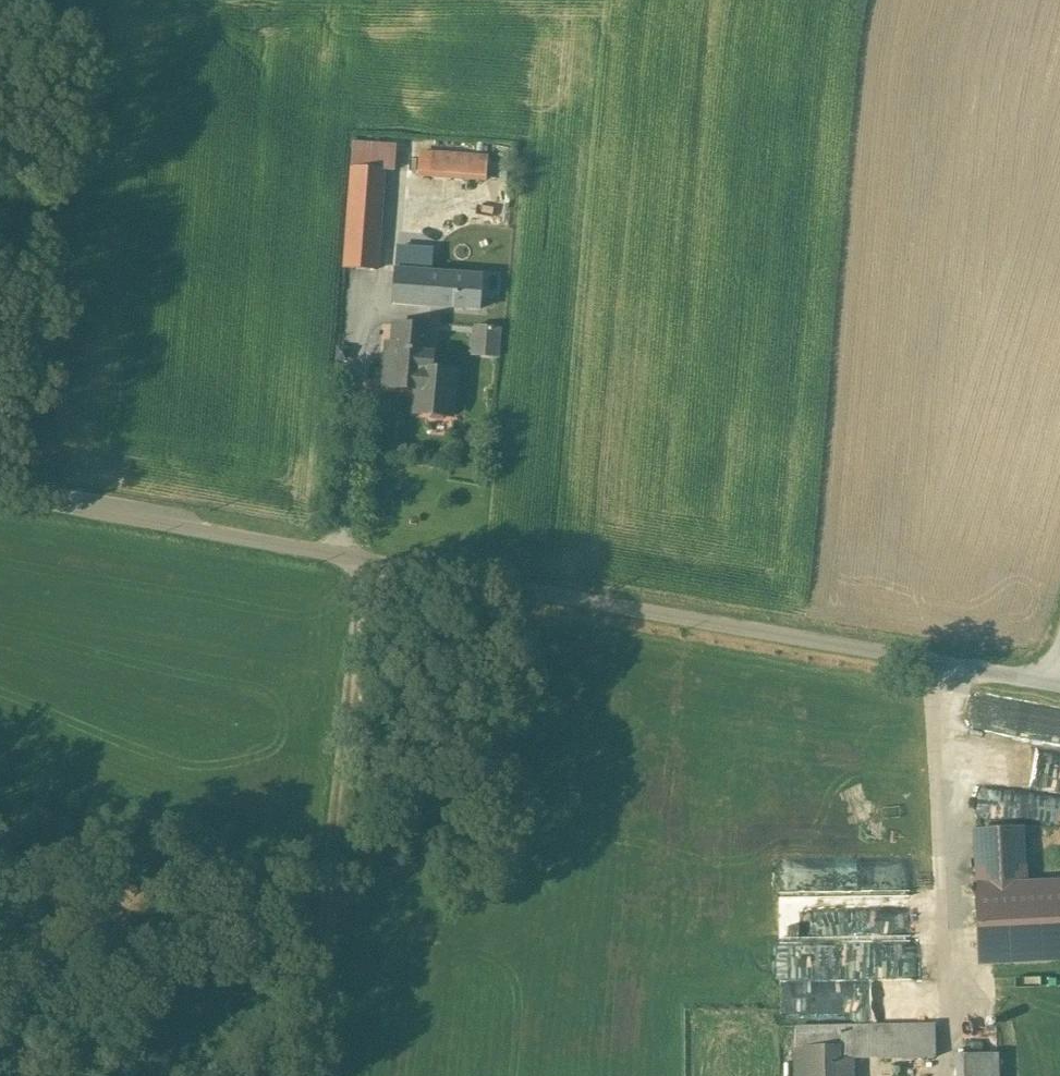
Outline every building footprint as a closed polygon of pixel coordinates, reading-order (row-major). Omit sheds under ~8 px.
[(354,150),(353,169),(385,171),(393,172),(395,153),(354,150)] [(487,157),(420,154),(419,176),(486,180),(487,157)] [(385,171),(353,169),(345,268),(377,270),(385,171)] [(483,253),(398,247),(396,270),(481,276),(483,253)] [(396,270),(395,270),(393,302),(446,306),(444,324),(477,327),(478,327),(482,277),(481,276),(396,270)] [(429,327),(395,324),(394,343),(387,342),(383,385),(417,388),(424,389),(425,370),(429,371),(430,370),(431,353),(427,353),(429,327)] [(498,328),(478,327),(477,327),(474,354),(496,356),(498,328)] [(455,372),(430,370),(429,371),(425,370),(424,389),(417,388),(415,412),(428,413),(431,416),(444,417),(447,415),(452,415),(455,372)] [(997,729),(997,692),(955,692),(954,728),(997,729)] [(1059,792),(1059,752),(985,740),(979,779),(1059,792)] [(1023,828),(974,830),(977,887),(1026,884),(1023,828)] [(976,887),(976,888),(980,964),(1059,960),(1059,883),(1026,884),(977,887),(976,887)] [(788,979),(787,1013),(874,1014),(874,980),(788,979)] [(796,1025),(796,1075),(838,1075),(838,1058),(936,1056),(935,1023),(796,1025)] [(997,1052),(957,1053),(957,1075),(997,1075),(997,1052)]
